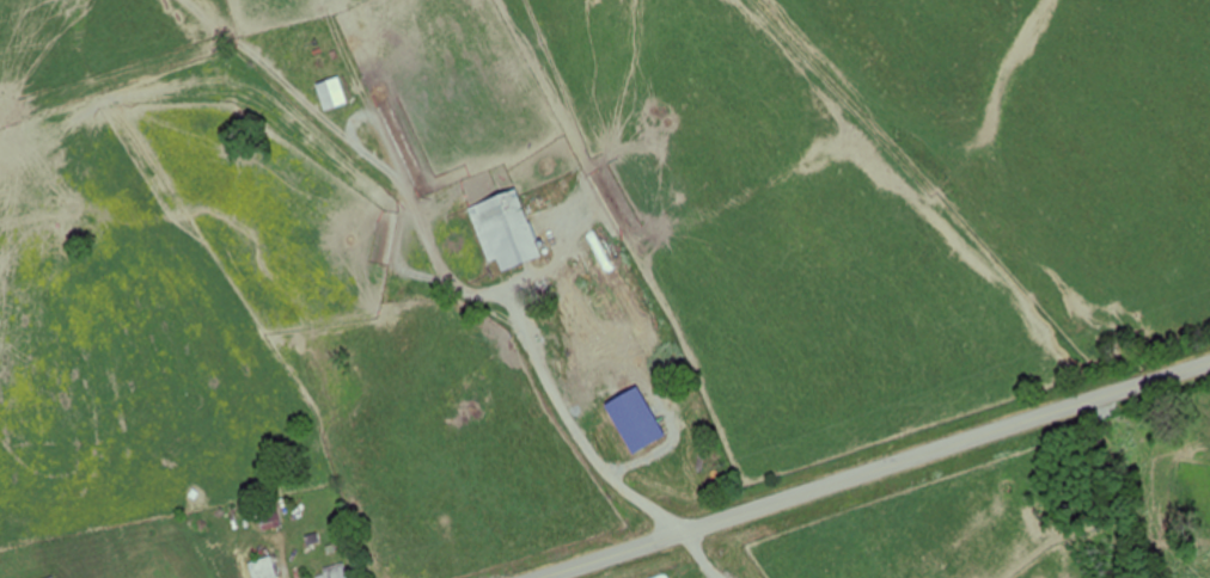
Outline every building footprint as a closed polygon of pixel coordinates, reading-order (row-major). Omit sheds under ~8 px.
[(346,103),(337,78),(314,85),(322,111),(346,103)] [(518,189),(469,206),(488,263),(498,260),(502,272),(541,258),(518,189)] [(256,496),(256,529),(278,529),(278,496),(256,496)] [(272,555),(248,562),(252,577),(278,577),(272,555)] [(345,565),(316,570),(318,577),(348,577),(345,565)]
